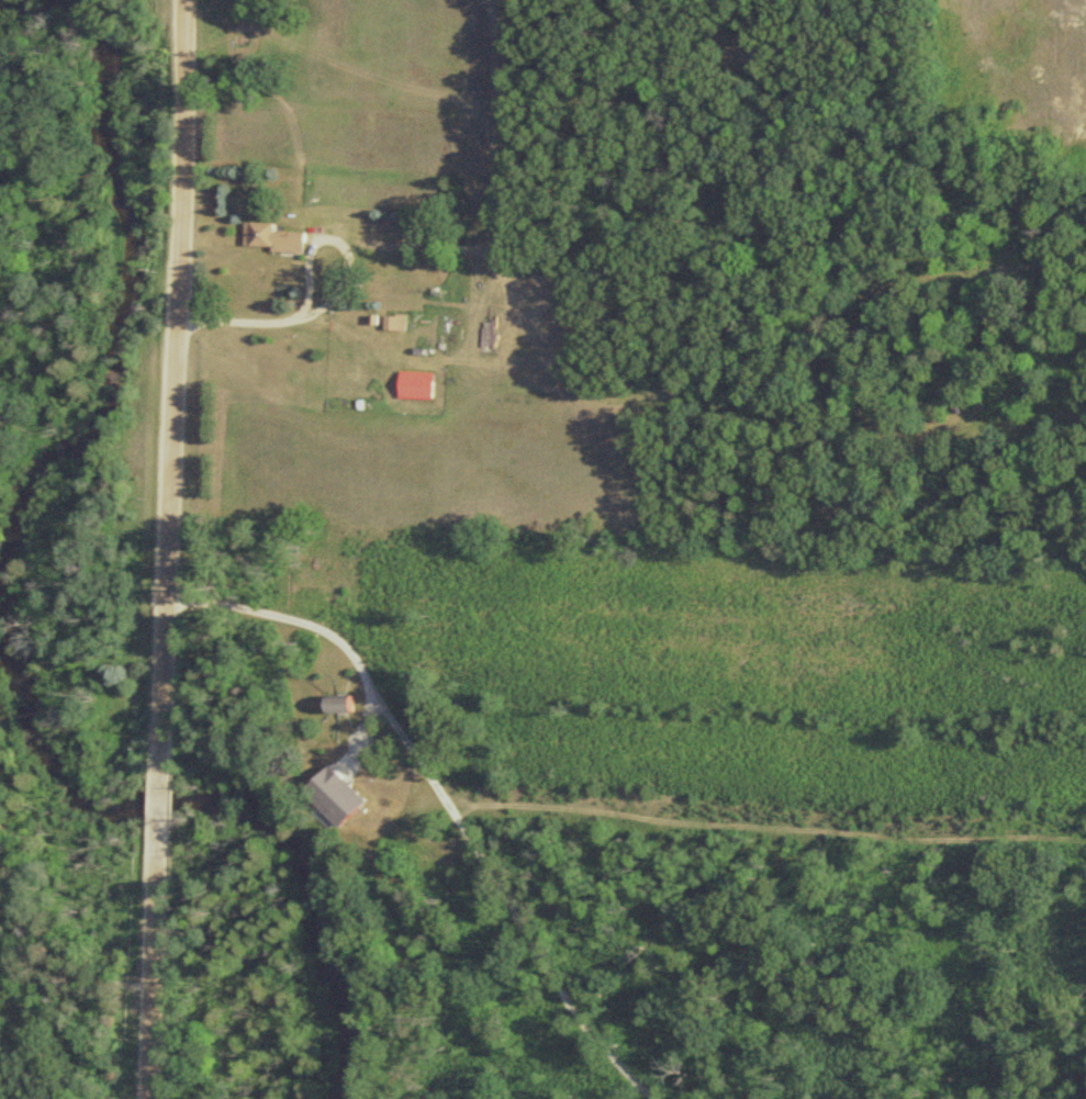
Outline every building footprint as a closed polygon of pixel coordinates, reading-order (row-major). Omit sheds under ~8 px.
[(304,232),(275,231),(275,222),(246,222),(245,248),(303,249),(304,232)] [(405,316),(385,316),(385,330),(405,330),(405,316)] [(432,398),(432,371),(398,371),(398,398),(432,398)] [(351,713),(351,700),(326,700),(326,713),(351,713)] [(320,805),(336,820),(348,806),(333,791),(320,805)]
